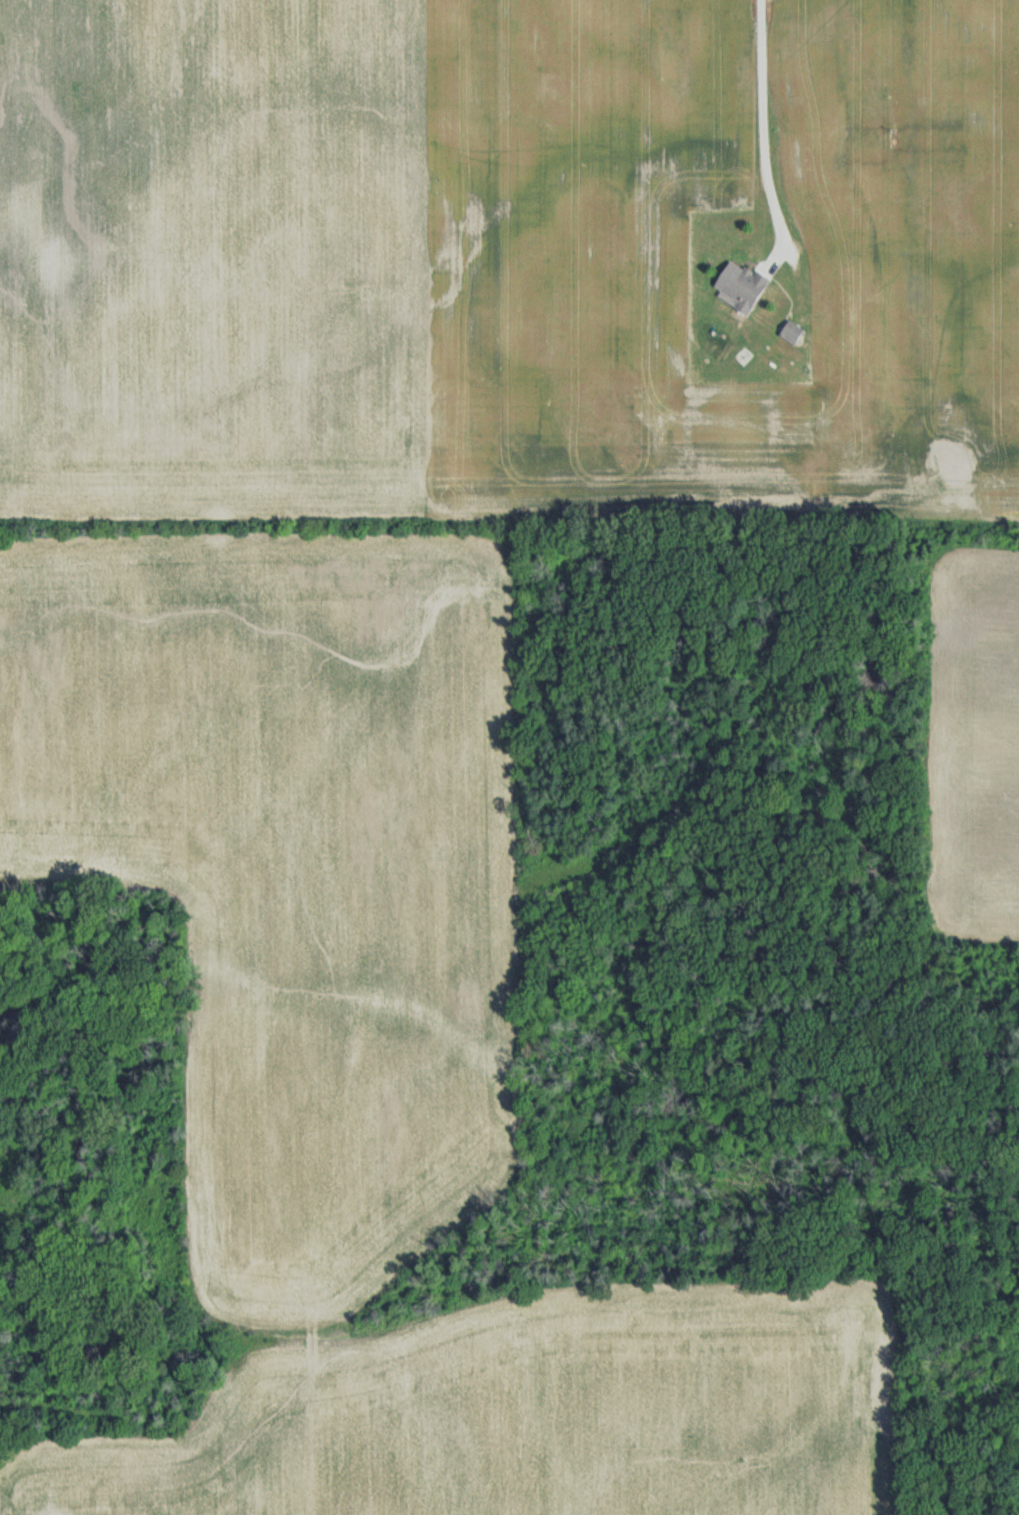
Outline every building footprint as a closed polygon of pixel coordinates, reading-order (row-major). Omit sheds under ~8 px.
[(752,317),(773,280),(747,265),(736,285),(730,281),(720,298),(752,317)] [(782,337),(798,347),(808,331),(791,321),(782,337)]
